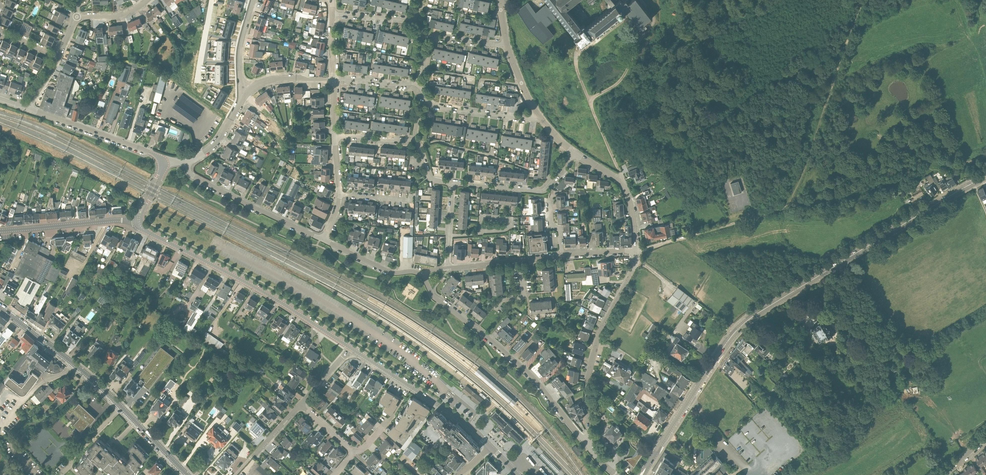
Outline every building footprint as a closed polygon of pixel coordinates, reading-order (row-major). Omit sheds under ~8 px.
[(286,11),(286,13),(292,15),(293,11),(295,1),(292,0),(289,0),(287,6),(286,11)] [(401,3),(400,10),(405,11),(406,9),(407,4),(408,0),(402,0),(401,1),(401,3)] [(630,1),(630,0),(626,0),(625,0),(625,1),(622,3),(620,0),(615,4),(612,0),(613,0),(612,0),(606,0),(612,7),(586,27),(584,24),(581,27),(567,9),(578,0),(546,0),(548,3),(546,5),(546,4),(545,4),(546,5),(545,5),(544,6),(543,7),(542,7),(543,7),(541,8),(540,9),(540,10),(539,10),(538,10),(538,11),(537,12),(537,11),(537,12),(536,13),(535,13),(535,12),(535,11),(534,11),(534,10),(533,10),(533,9),(532,9),(531,8),(532,7),(531,7),(530,6),(531,6),(530,6),(529,5),(528,4),(528,3),(517,11),(518,12),(518,11),(518,12),(518,11),(519,13),(520,14),(521,15),(521,16),(521,15),(522,17),(523,18),(523,19),(523,18),(524,19),(524,20),(525,19),(525,21),(528,24),(527,25),(529,28),(532,31),(533,30),(535,33),(534,34),(535,34),(536,33),(536,34),(536,35),(537,35),(537,36),(538,36),(538,37),(538,38),(539,37),(540,38),(539,39),(540,39),(541,40),(540,40),(541,40),(542,41),(541,41),(542,42),(542,41),(543,42),(543,43),(554,35),(553,34),(553,35),(553,34),(553,35),(552,33),(551,32),(550,31),(550,30),(549,29),(548,28),(547,27),(547,26),(546,26),(546,25),(547,24),(548,23),(549,23),(548,23),(550,22),(551,21),(552,20),(553,20),(554,19),(555,18),(556,18),(558,16),(565,25),(567,28),(568,28),(574,36),(573,37),(580,46),(586,41),(590,39),(590,38),(595,34),(598,32),(599,31),(601,30),(603,28),(605,26),(606,26),(608,24),(611,22),(613,20),(616,17),(618,16),(619,17),(620,17),(624,14),(625,14),(625,13),(626,11),(629,14),(628,15),(629,15),(631,17),(631,18),(632,18),(634,21),(633,21),(634,21),(636,24),(636,25),(637,24),(639,27),(639,28),(640,28),(642,30),(649,25),(647,22),(651,18),(652,18),(651,18),(649,15),(649,14),(648,14),(646,11),(647,11),(646,11),(644,8),(644,7),(643,8),(641,4),(641,5),(639,2),(639,1),(638,1),(637,0),(631,0),(630,1)] [(12,10),(13,8),(4,3),(4,4),(2,7),(3,7),(2,9),(3,9),(2,12),(1,12),(10,16),(11,16),(13,11),(12,10)] [(309,14),(311,4),(305,3),(302,13),(309,14)] [(233,12),(239,14),(241,8),(235,6),(232,5),(230,5),(227,4),(226,9),(227,9),(225,14),(228,15),(230,10),(229,10),(229,9),(233,10),(233,12)] [(264,4),(261,9),(268,13),(268,12),(271,13),(273,10),(276,12),(277,10),(273,8),(271,7),(264,4)] [(317,6),(311,4),(309,14),(315,16),(317,6)] [(193,9),(197,17),(202,12),(200,5),(193,9)] [(151,10),(156,16),(163,11),(161,9),(160,10),(157,6),(151,10)] [(60,11),(56,9),(55,9),(53,14),(63,19),(64,17),(65,14),(64,13),(59,11),(60,11)] [(150,21),(156,16),(151,10),(146,14),(149,18),(148,19),(150,21)] [(196,19),(190,11),(184,16),(190,23),(196,19)] [(1,12),(0,15),(0,18),(0,19),(0,22),(8,25),(10,20),(9,19),(10,16),(1,12)] [(61,23),(62,21),(63,19),(53,14),(51,19),(59,23),(61,23)] [(437,16),(433,15),(432,14),(429,26),(435,27),(436,21),(437,18),(438,16),(437,16)] [(181,24),(176,16),(171,19),(176,27),(181,24)] [(313,24),(312,27),(316,28),(323,29),(324,23),(322,22),(323,16),(319,18),(317,18),(316,21),(317,21),(317,24),(313,24)] [(265,19),(259,17),(257,23),(264,25),(265,19)] [(140,18),(134,21),(136,27),(142,25),(140,18)] [(459,29),(465,31),(468,19),(465,18),(464,21),(465,21),(464,24),(461,23),(461,22),(459,29)] [(482,34),(488,35),(489,29),(490,25),(495,26),(496,21),(496,19),(492,19),(490,24),(488,23),(487,26),(484,25),(484,27),(482,34)] [(27,36),(28,37),(33,26),(28,24),(29,24),(23,21),(19,31),(24,34),(24,33),(24,32),(28,34),(29,34),(28,36),(27,36)] [(131,30),(136,27),(134,21),(128,23),(131,30)] [(50,31),(54,33),(56,29),(58,30),(59,28),(49,23),(47,28),(51,30),(50,31)] [(262,31),(264,32),(265,32),(267,26),(264,25),(257,23),(255,29),(262,31)] [(103,30),(103,27),(95,28),(96,32),(97,38),(101,38),(101,37),(103,36),(103,30)] [(322,35),(323,29),(316,28),(312,27),(311,33),(315,34),(322,35)] [(78,35),(87,38),(88,35),(91,36),(93,31),(90,29),(89,31),(83,29),(82,29),(80,29),(78,35)] [(263,35),(264,32),(262,31),(255,29),(253,35),(260,37),(261,34),(263,35)] [(377,43),(382,44),(385,32),(380,31),(377,30),(375,39),(378,40),(377,43)] [(52,42),(53,40),(54,37),(45,33),(42,37),(52,42)] [(78,35),(76,41),(84,44),(87,38),(78,35)] [(50,47),(51,44),(52,42),(42,37),(40,42),(44,44),(50,47)] [(324,49),(325,43),(318,41),(318,40),(313,39),(311,43),(311,44),(307,44),(307,46),(317,48),(324,49)] [(4,52),(6,47),(8,43),(3,40),(2,41),(1,45),(0,44),(0,52),(1,51),(4,52)] [(250,49),(263,51),(264,51),(265,45),(259,44),(258,44),(251,43),(250,49)] [(17,47),(11,44),(9,49),(6,47),(4,52),(3,54),(8,57),(9,55),(12,56),(15,51),(16,47),(17,47)] [(73,46),(70,52),(80,56),(82,50),(85,51),(86,48),(82,46),(81,49),(73,46)] [(322,55),(324,49),(317,48),(307,46),(307,48),(311,49),(311,52),(316,53),(316,54),(322,55)] [(17,53),(15,51),(12,56),(11,58),(17,61),(18,59),(21,60),(23,55),(25,51),(19,48),(19,49),(17,53)] [(23,55),(21,60),(20,62),(25,65),(26,63),(29,64),(31,59),(32,59),(34,55),(28,52),(28,53),(26,57),(23,55)] [(68,58),(75,61),(74,63),(79,66),(80,63),(77,62),(80,56),(70,52),(68,58)] [(276,57),(276,62),(277,69),(283,68),(282,61),(282,57),(278,57),(278,53),(276,54),(275,54),(276,57)] [(360,72),(361,72),(362,65),(362,63),(362,60),(363,56),(363,55),(359,54),(358,65),(356,64),(355,71),(361,71),(360,72)] [(31,59),(29,64),(28,66),(34,69),(35,67),(39,68),(41,64),(40,64),(42,59),(36,56),(36,57),(34,61),(32,59),(31,59)] [(96,63),(94,67),(105,72),(109,62),(97,62),(96,63)] [(66,71),(65,74),(71,75),(76,77),(76,75),(72,73),(71,72),(72,69),(74,70),(75,67),(66,63),(63,69),(66,71)] [(126,82),(130,69),(129,69),(130,67),(124,64),(123,67),(122,67),(118,79),(126,82)] [(261,67),(256,65),(255,65),(252,71),(258,74),(261,67)] [(65,74),(60,72),(57,79),(58,80),(56,87),(63,90),(74,94),(75,91),(76,91),(79,89),(80,85),(76,80),(75,80),(76,77),(71,75),(65,74)] [(22,94),(25,88),(21,87),(22,85),(20,84),(20,82),(22,83),(23,77),(19,75),(17,83),(16,83),(13,94),(15,95),(16,93),(19,94),(19,93),(22,94)] [(161,75),(158,85),(154,101),(161,103),(167,77),(161,75)] [(436,86),(435,93),(435,92),(441,93),(441,94),(443,81),(443,79),(440,78),(440,81),(439,84),(438,84),(438,82),(434,81),(434,80),(431,79),(430,85),(434,85),(436,86)] [(11,93),(13,94),(16,83),(11,81),(10,83),(7,82),(5,89),(8,89),(8,90),(11,91),(11,93)] [(149,100),(153,101),(154,101),(158,85),(154,84),(152,91),(151,91),(149,100)] [(55,113),(63,90),(56,87),(55,87),(53,90),(47,88),(44,95),(40,107),(55,113)] [(303,92),(303,91),(303,87),(295,87),(295,98),(302,98),(302,96),(303,96),(303,92)] [(115,95),(106,120),(112,122),(115,115),(116,115),(118,108),(122,110),(129,90),(122,88),(119,96),(115,95)] [(220,89),(217,94),(225,99),(228,93),(220,89)] [(67,117),(69,109),(72,100),(74,94),(63,90),(55,113),(67,117)] [(269,100),(271,98),(269,96),(270,95),(268,93),(267,93),(266,91),(261,95),(265,101),(268,99),(269,100)] [(514,94),(506,93),(506,96),(505,98),(506,98),(505,104),(510,105),(510,106),(510,104),(513,105),(514,98),(513,98),(514,94)] [(217,94),(215,99),(223,104),(225,99),(217,94)] [(194,122),(203,109),(201,108),(182,95),(173,107),(194,122)] [(262,103),(265,101),(261,95),(255,99),(256,101),(255,102),(258,105),(259,104),(260,106),(263,104),(262,103)] [(324,97),(310,97),(303,97),(303,98),(303,108),(317,107),(317,105),(324,105),(324,97)] [(212,104),(220,108),(223,104),(215,99),(212,103),(212,104)] [(74,110),(72,119),(77,120),(80,111),(82,112),(83,106),(76,104),(77,101),(72,100),(69,109),(74,110)] [(98,105),(94,116),(100,118),(103,109),(104,107),(98,105)] [(133,130),(141,133),(144,126),(147,127),(149,121),(142,119),(145,109),(140,107),(137,119),(135,123),(136,123),(133,130)] [(244,115),(260,124),(261,121),(257,119),(259,116),(255,114),(255,113),(253,112),(253,111),(250,110),(248,109),(244,115)] [(324,116),(324,109),(310,110),(310,115),(309,115),(309,119),(317,119),(317,116),(324,116)] [(127,128),(131,115),(125,113),(124,116),(121,125),(127,128)] [(254,123),(259,126),(260,124),(244,115),(241,121),(252,127),(254,123)] [(318,127),(325,127),(324,121),(314,121),(314,127),(312,127),(312,130),(318,130),(318,127)] [(242,129),(243,129),(248,133),(251,128),(245,124),(242,129)] [(458,126),(456,135),(465,136),(466,126),(462,126),(458,126)] [(151,132),(150,136),(161,140),(164,131),(165,132),(166,130),(157,127),(155,132),(155,133),(151,132)] [(253,137),(248,133),(243,129),(241,132),(236,130),(234,135),(244,140),(246,138),(248,139),(249,138),(250,139),(250,140),(253,142),(255,139),(253,138),(253,137)] [(244,140),(234,135),(231,140),(236,142),(234,145),(241,149),(243,150),(245,145),(243,143),(244,140)] [(549,147),(550,143),(550,141),(542,140),(542,138),(536,138),(536,141),(533,141),(533,146),(535,146),(535,143),(541,143),(541,146),(549,147)] [(289,150),(284,143),(281,146),(285,151),(287,152),(289,150)] [(224,150),(235,155),(236,153),(239,154),(241,149),(234,145),(233,145),(232,148),(227,145),(224,150)] [(233,158),(235,155),(224,150),(222,155),(228,158),(227,161),(225,160),(225,161),(233,165),(236,160),(233,158)] [(311,164),(320,164),(320,161),(327,161),(328,155),(320,155),(314,154),(314,160),(311,160),(311,164)] [(207,172),(213,175),(216,171),(219,172),(222,165),(223,164),(217,161),(215,165),(212,163),(209,169),(210,169),(208,172),(208,171),(207,172)] [(639,164),(627,169),(629,171),(628,172),(630,176),(631,176),(632,178),(635,177),(636,181),(645,177),(643,171),(641,171),(639,164)] [(223,182),(229,172),(226,170),(227,168),(222,165),(219,172),(218,173),(221,175),(218,180),(223,182)] [(586,173),(587,169),(578,168),(578,172),(575,172),(574,177),(574,178),(577,178),(577,177),(586,178),(586,174),(586,173)] [(234,181),(238,173),(236,172),(233,171),(231,173),(229,172),(223,182),(228,185),(231,180),(234,181)] [(245,177),(240,174),(238,173),(234,181),(236,183),(234,187),(239,190),(244,179),(245,177)] [(950,175),(951,178),(945,181),(945,182),(948,186),(949,187),(956,183),(953,178),(955,177),(953,173),(950,175)] [(924,186),(929,195),(930,194),(931,195),(937,192),(933,185),(936,184),(932,178),(930,174),(926,177),(929,183),(924,186)] [(244,179),(239,190),(244,192),(246,188),(250,189),(254,180),(246,176),(245,177),(244,179)] [(574,178),(574,177),(565,176),(565,179),(563,179),(556,188),(556,189),(556,188),(559,189),(564,189),(566,186),(565,186),(567,183),(574,183),(574,178)] [(942,190),(948,186),(945,182),(945,181),(943,178),(941,180),(942,181),(938,183),(942,190)] [(596,191),(602,191),(604,187),(608,187),(609,182),(601,181),(601,180),(597,180),(597,181),(596,186),(596,191)] [(741,192),(738,182),(731,184),(734,195),(741,192)] [(262,191),(264,192),(267,186),(261,183),(259,189),(255,187),(250,195),(258,199),(262,191)] [(295,183),(289,194),(295,197),(295,196),(297,192),(300,185),(295,183)] [(325,186),(325,187),(322,185),(319,191),(318,191),(317,194),(324,198),(325,195),(329,197),(333,190),(325,186)] [(271,188),(267,186),(264,192),(267,194),(263,202),(267,204),(268,203),(270,204),(270,205),(275,196),(271,194),(272,192),(269,190),(271,188)] [(439,196),(440,190),(432,189),(432,187),(428,187),(427,193),(432,193),(432,195),(439,196)] [(985,204),(985,203),(985,193),(983,187),(978,190),(985,204)] [(88,209),(89,217),(95,217),(94,204),(98,199),(100,197),(94,194),(90,191),(88,194),(86,200),(91,204),(90,205),(91,208),(88,209)] [(646,202),(645,200),(648,199),(647,196),(650,195),(648,191),(643,192),(644,195),(641,196),(642,197),(636,199),(638,205),(646,202)] [(557,201),(565,201),(564,195),(567,195),(567,192),(561,192),(562,195),(556,196),(557,201)] [(280,199),(276,208),(284,212),(286,207),(289,209),(293,202),(282,196),(280,199)] [(57,220),(57,215),(56,212),(57,212),(60,202),(53,202),(52,197),(50,197),(47,204),(47,206),(46,209),(47,211),(47,213),(47,221),(57,220)] [(66,211),(66,210),(65,210),(65,207),(68,199),(65,197),(64,201),(65,201),(64,203),(62,203),(62,206),(62,211),(59,211),(57,212),(56,212),(57,215),(57,220),(60,220),(66,219),(66,211)] [(330,204),(326,201),(317,197),(314,203),(316,204),(312,212),(325,218),(328,212),(326,211),(330,204)] [(95,217),(104,216),(106,208),(105,202),(102,203),(98,199),(94,204),(95,217)] [(533,208),(541,207),(541,202),(538,202),(537,199),(531,199),(531,202),(533,202),(533,208)] [(351,203),(352,200),(349,200),(349,202),(345,202),(345,207),(346,207),(345,212),(348,212),(351,212),(353,212),(354,203),(351,203)] [(565,206),(565,201),(557,201),(557,207),(560,206),(560,209),(566,209),(572,209),(572,206),(565,206)] [(616,218),(625,218),(624,218),(623,203),(620,204),(620,201),(613,201),(613,202),(614,211),(616,211),(616,215),(616,218)] [(638,205),(639,210),(648,208),(647,205),(650,204),(649,201),(646,202),(638,205)] [(373,202),(370,202),(369,214),(374,215),(374,217),(376,217),(377,209),(375,209),(376,205),(373,205),(373,202)] [(32,214),(33,222),(40,221),(40,208),(40,206),(41,206),(42,204),(38,203),(36,207),(35,207),(36,214),(32,214)] [(13,216),(10,224),(25,222),(24,214),(24,212),(24,210),(25,207),(17,204),(15,209),(13,216)] [(299,220),(303,213),(300,212),(302,207),(294,204),(290,213),(295,215),(294,217),(299,220)] [(24,214),(25,222),(29,222),(32,222),(33,222),(32,214),(32,211),(26,212),(28,206),(26,205),(25,207),(24,210),(24,212),(24,214)] [(112,210),(112,215),(121,214),(121,206),(112,207),(112,210)] [(86,218),(85,207),(77,207),(78,218),(86,218)] [(532,216),(538,216),(538,213),(541,213),(541,207),(533,208),(533,213),(532,213),(532,216)] [(11,208),(8,215),(4,224),(10,224),(13,216),(15,209),(11,208)] [(405,220),(411,221),(410,226),(413,226),(414,212),(409,211),(409,209),(406,208),(405,220)] [(566,209),(560,209),(560,212),(557,212),(558,218),(565,218),(565,212),(566,212),(566,209)] [(593,209),(593,221),(601,221),(600,209),(593,210),(593,209)] [(653,218),(651,211),(640,213),(641,214),(642,221),(649,219),(650,222),(655,221),(654,218),(653,218)] [(320,228),(322,223),(317,220),(319,217),(313,215),(311,219),(313,220),(310,226),(319,230),(320,227),(320,228)] [(534,225),(542,224),(542,219),(539,219),(538,216),(532,216),(532,219),(533,219),(534,225)] [(566,223),(565,218),(558,218),(558,224),(563,223),(563,226),(569,226),(569,223),(566,223)] [(533,233),(539,233),(539,230),(542,230),(542,224),(534,225),(531,225),(532,230),(533,230),(533,233)] [(596,234),(592,234),(592,239),(596,238),(596,244),(603,244),(602,231),(601,231),(601,224),(595,224),(596,234)] [(663,237),(671,236),(668,224),(660,226),(663,237)] [(631,229),(630,225),(625,226),(625,229),(626,235),(622,235),(623,246),(632,246),(631,229)] [(663,237),(660,226),(654,227),(657,238),(663,237)] [(657,238),(654,227),(644,229),(645,231),(644,231),(644,232),(645,233),(646,237),(645,237),(646,239),(647,240),(657,238)] [(357,242),(360,230),(355,229),(352,240),(354,240),(354,241),(357,242)] [(360,242),(363,242),(366,232),(360,230),(357,242),(360,243),(360,242)] [(527,234),(528,245),(529,250),(531,250),(531,252),(544,251),(544,249),(547,249),(546,238),(544,238),(544,235),(542,235),(542,233),(539,233),(533,233),(527,234)] [(93,234),(83,235),(84,244),(84,246),(85,246),(85,245),(91,245),(91,243),(91,240),(93,240),(93,238),(93,234)] [(107,247),(108,245),(111,237),(105,234),(102,241),(99,245),(106,249),(107,247)] [(511,251),(520,252),(520,247),(524,247),(522,235),(520,235),(520,238),(516,238),(516,243),(512,242),(511,251)] [(623,246),(622,235),(620,235),(620,236),(613,236),(613,244),(613,247),(621,246),(621,247),(623,246)] [(74,236),(66,236),(65,238),(64,238),(60,245),(62,245),(60,249),(64,251),(67,246),(68,247),(74,236)] [(113,250),(119,239),(112,236),(111,237),(108,245),(107,247),(113,250)] [(126,250),(132,239),(126,236),(123,241),(121,239),(117,247),(125,251),(126,250)] [(372,249),(375,237),(370,236),(367,246),(369,247),(369,248),(372,249)] [(412,256),(412,249),(413,236),(403,236),(403,256),(412,257),(412,256)] [(375,248),(377,249),(380,238),(375,237),(372,249),(375,249),(375,248)] [(130,258),(138,241),(132,238),(132,239),(126,250),(124,255),(130,258)] [(39,245),(28,239),(23,249),(25,250),(34,254),(39,245)] [(499,253),(506,253),(507,245),(503,244),(503,240),(496,239),(496,249),(499,249),(499,253)] [(391,240),(390,243),(386,255),(390,256),(390,255),(392,256),(395,246),(397,247),(397,241),(391,240)] [(386,255),(390,243),(384,242),(381,253),(384,253),(383,254),(386,255)] [(485,254),(493,255),(493,247),(487,246),(487,242),(482,242),(482,249),(485,249),(485,254)] [(462,245),(461,245),(454,244),(454,250),(458,251),(457,258),(465,258),(465,249),(462,249),(462,245)] [(471,256),(479,256),(479,248),(475,248),(475,244),(468,244),(468,251),(471,251),(471,256)] [(54,283),(59,274),(61,269),(51,264),(52,260),(47,258),(51,251),(39,245),(34,254),(26,274),(30,276),(33,277),(36,279),(42,282),(44,277),(54,283)] [(143,253),(142,256),(143,256),(136,269),(133,267),(132,269),(127,266),(124,271),(129,274),(133,276),(135,272),(139,274),(137,278),(144,281),(147,275),(146,274),(151,265),(150,265),(151,263),(152,263),(153,262),(154,263),(155,262),(155,263),(158,256),(156,255),(158,251),(155,249),(156,249),(150,246),(149,246),(147,245),(145,248),(143,253)] [(412,256),(414,256),(413,261),(419,262),(421,250),(412,249),(412,256)] [(25,250),(14,274),(15,274),(23,279),(26,274),(34,254),(25,250)] [(72,250),(69,255),(83,262),(86,257),(72,250)] [(166,255),(163,253),(158,264),(164,268),(170,255),(167,254),(166,255)] [(172,273),(182,278),(188,266),(185,264),(184,265),(183,264),(183,263),(179,261),(172,273)] [(117,267),(124,271),(127,266),(120,262),(117,267)] [(99,267),(96,272),(102,275),(105,270),(99,267)] [(585,267),(585,273),(578,273),(578,280),(586,279),(586,284),(593,284),(592,279),(590,267),(585,267)] [(193,281),(199,271),(194,268),(190,275),(189,277),(191,278),(190,280),(193,281)] [(544,291),(555,290),(555,288),(556,288),(555,283),(554,284),(554,281),(555,281),(554,277),(553,277),(553,274),(554,274),(554,270),(553,270),(552,268),(542,269),(544,291)] [(599,285),(597,275),(612,274),(612,268),(599,269),(598,269),(591,270),(591,273),(593,286),(599,285)] [(7,280),(9,276),(13,278),(15,274),(14,274),(8,271),(5,278),(7,280)] [(198,282),(200,283),(205,274),(204,274),(199,271),(193,281),(197,283),(198,282)] [(492,293),(492,295),(503,293),(501,272),(490,273),(490,275),(489,275),(490,279),(491,279),(491,281),(490,282),(491,286),(492,286),(492,288),(491,289),(491,293),(492,293)] [(33,299),(40,285),(34,281),(36,279),(33,277),(31,280),(29,278),(30,276),(26,274),(23,279),(24,279),(15,296),(11,304),(15,307),(16,307),(19,303),(22,306),(19,309),(20,310),(24,314),(29,305),(33,299)] [(460,281),(452,275),(449,280),(456,286),(460,281)] [(472,284),(471,275),(465,276),(460,277),(460,281),(465,280),(466,285),(472,284)] [(209,288),(214,279),(209,276),(201,289),(207,292),(209,288)] [(77,280),(73,278),(72,277),(65,290),(61,297),(64,298),(68,291),(70,293),(77,280)] [(214,291),(216,289),(219,282),(214,279),(209,288),(214,291)] [(452,290),(456,286),(449,280),(445,285),(452,290)] [(10,295),(17,284),(12,282),(10,285),(7,283),(3,291),(7,294),(6,294),(9,296),(10,295)] [(226,295),(227,293),(230,287),(224,284),(221,290),(221,289),(218,294),(218,295),(218,296),(224,299),(224,300),(227,302),(230,297),(226,295)] [(452,290),(445,285),(441,290),(448,295),(452,290)] [(605,287),(603,290),(602,289),(599,288),(598,291),(607,296),(610,291),(605,287)] [(684,314),(694,300),(678,287),(667,300),(684,314)] [(234,300),(240,303),(245,295),(239,292),(234,300)] [(28,318),(33,322),(39,311),(47,297),(43,295),(38,305),(36,304),(33,309),(28,318)] [(459,299),(457,297),(455,300),(462,306),(467,298),(463,295),(459,299)] [(601,306),(604,300),(598,297),(596,301),(592,298),(591,301),(593,302),(595,303),(601,306)] [(184,329),(190,332),(193,328),(203,311),(198,308),(201,301),(196,298),(192,304),(191,303),(189,308),(195,311),(184,329)] [(220,312),(226,303),(216,298),(211,306),(220,312)] [(251,311),(252,309),(257,302),(250,298),(245,305),(244,308),(248,310),(249,309),(251,311)] [(467,298),(462,306),(467,309),(472,302),(467,298)] [(23,315),(28,318),(33,309),(31,308),(35,300),(33,299),(29,305),(24,314),(23,315)] [(530,302),(531,313),(532,313),(532,314),(537,313),(537,312),(539,312),(539,313),(544,312),(544,311),(546,311),(546,312),(551,312),(551,311),(552,310),(551,300),(530,302)] [(33,322),(32,324),(36,327),(41,331),(42,328),(47,319),(51,315),(52,314),(51,313),(55,306),(49,302),(44,310),(46,311),(43,316),(43,315),(42,315),(42,314),(39,311),(33,322)] [(601,306),(595,303),(593,302),(590,308),(599,312),(601,306)] [(271,316),(267,314),(270,310),(262,305),(258,312),(258,313),(257,312),(255,316),(261,320),(262,320),(266,323),(271,316)] [(471,312),(476,316),(481,309),(476,305),(471,312)] [(74,318),(79,311),(76,309),(75,310),(75,311),(71,315),(74,318)] [(480,320),(486,313),(481,309),(476,316),(480,320)] [(51,315),(47,319),(50,321),(48,324),(48,325),(48,326),(49,326),(50,326),(51,325),(54,328),(64,315),(61,313),(60,315),(57,312),(54,316),(52,314),(51,315)] [(594,323),(596,317),(590,314),(587,320),(594,323)] [(64,315),(54,328),(59,332),(67,321),(65,319),(66,317),(64,315)] [(497,333),(503,338),(508,332),(511,328),(507,324),(511,320),(507,316),(501,323),(504,326),(503,327),(497,333)] [(114,320),(108,317),(102,327),(108,330),(114,320)] [(276,320),(275,319),(272,323),(280,329),(279,331),(282,334),(288,325),(285,323),(286,321),(283,318),(282,320),(278,317),(276,320)] [(594,323),(587,320),(585,319),(583,325),(591,329),(594,323)] [(699,329),(701,326),(693,321),(690,326),(693,328),(690,332),(687,330),(683,335),(691,341),(694,337),(697,339),(702,332),(699,329)] [(822,323),(822,321),(821,322),(820,321),(818,322),(818,324),(815,325),(816,326),(811,328),(814,333),(813,334),(812,334),(812,335),(812,336),(813,337),(814,337),(815,337),(814,338),(816,342),(819,341),(823,339),(825,337),(826,338),(827,338),(828,338),(829,337),(830,336),(834,334),(831,328),(828,329),(826,326),(825,326),(823,322),(822,323)] [(73,344),(84,331),(81,328),(81,327),(77,324),(77,325),(74,323),(70,328),(68,331),(62,338),(67,342),(67,343),(70,343),(70,341),(73,344)] [(283,335),(292,342),(300,330),(295,327),(294,329),(289,326),(283,335)] [(538,326),(533,332),(536,335),(541,329),(538,326)] [(586,329),(583,328),(579,326),(578,329),(581,330),(579,335),(581,336),(581,337),(587,340),(589,333),(588,333),(588,332),(587,332),(585,332),(586,329)] [(1,334),(0,336),(0,335),(0,346),(1,344),(2,344),(4,341),(5,341),(13,331),(7,327),(1,334)] [(224,344),(206,331),(200,340),(220,354),(221,355),(222,355),(228,359),(231,354),(221,347),(224,344)] [(508,332),(503,338),(509,343),(514,337),(508,332)] [(21,347),(25,351),(30,345),(32,342),(33,343),(34,341),(25,333),(20,338),(25,343),(21,347)] [(304,333),(298,341),(301,343),(299,345),(305,349),(309,343),(306,341),(310,337),(304,333)] [(115,334),(112,339),(109,344),(112,345),(114,341),(117,342),(120,337),(115,334)] [(532,339),(536,343),(540,339),(536,335),(532,339)] [(684,355),(688,350),(677,343),(680,339),(676,336),(673,341),(676,343),(670,352),(681,360),(681,359),(683,359),(685,357),(684,355)] [(521,337),(513,346),(518,351),(526,341),(521,337)] [(13,338),(9,343),(14,348),(19,342),(13,338)] [(582,354),(582,353),(585,345),(580,343),(581,340),(575,338),(570,350),(582,354)] [(754,348),(743,338),(736,346),(747,356),(754,348)] [(92,348),(88,355),(93,359),(97,354),(98,354),(103,348),(100,346),(101,344),(96,341),(95,342),(91,347),(92,348)] [(34,344),(33,343),(32,342),(30,345),(25,351),(26,351),(13,366),(17,370),(27,358),(30,361),(29,363),(30,364),(28,366),(29,367),(30,368),(32,366),(33,365),(41,371),(43,373),(43,374),(44,374),(49,367),(54,371),(55,371),(57,371),(58,370),(59,369),(60,367),(59,366),(58,364),(57,364),(55,363),(54,364),(52,363),(53,361),(52,360),(52,359),(44,353),(45,352),(43,351),(42,352),(36,348),(38,346),(34,344)] [(754,348),(758,352),(763,357),(765,355),(765,356),(770,350),(766,347),(764,348),(763,347),(762,348),(758,344),(754,348)] [(746,357),(736,347),(729,354),(731,355),(739,364),(740,364),(743,361),(742,361),(746,357)] [(104,358),(114,364),(119,353),(110,348),(104,358)] [(319,355),(309,348),(305,354),(312,358),(309,363),(314,367),(319,359),(317,357),(319,355)] [(522,354),(528,359),(534,353),(528,348),(522,354)] [(558,358),(549,348),(547,350),(545,348),(541,352),(546,359),(541,363),(542,364),(542,365),(538,368),(544,375),(556,365),(556,364),(559,362),(557,359),(558,358)] [(135,385),(138,387),(140,385),(147,391),(149,386),(150,387),(152,382),(154,383),(155,378),(157,379),(159,374),(160,375),(162,370),(163,371),(165,366),(166,367),(168,363),(169,363),(172,360),(159,349),(133,383),(135,385)] [(579,366),(581,359),(569,355),(567,362),(579,366)] [(747,377),(750,375),(746,371),(744,369),(740,364),(739,364),(731,355),(722,366),(731,374),(734,370),(733,368),(734,366),(743,374),(747,377)] [(122,381),(122,378),(129,370),(133,373),(140,362),(136,358),(130,365),(126,362),(127,361),(123,358),(118,365),(110,374),(110,376),(112,378),(114,378),(115,378),(116,376),(119,379),(120,381),(122,381)] [(612,375),(617,378),(620,380),(619,381),(620,382),(621,383),(623,383),(623,382),(625,384),(632,372),(630,371),(631,370),(630,369),(629,368),(627,368),(627,369),(619,364),(619,363),(618,363),(614,361),(612,365),(608,363),(607,365),(610,367),(607,372),(611,374),(611,375),(612,375)] [(358,370),(356,368),(350,363),(342,373),(346,377),(346,378),(349,381),(358,370)] [(560,371),(568,365),(567,364),(566,364),(565,363),(561,366),(562,367),(559,369),(560,371)] [(302,380),(307,373),(295,365),(289,372),(294,376),(289,383),(295,387),(300,380),(302,380)] [(257,371),(262,375),(262,374),(265,370),(261,366),(257,371)] [(675,382),(684,388),(688,382),(690,378),(671,366),(666,372),(670,375),(672,372),(679,376),(675,382)] [(750,374),(753,372),(747,366),(744,369),(746,371),(750,375),(750,374)] [(31,373),(29,372),(29,370),(30,368),(29,367),(28,368),(27,369),(27,370),(27,371),(27,372),(27,373),(28,373),(29,374),(27,376),(23,381),(22,381),(20,381),(19,382),(11,376),(10,377),(9,376),(5,381),(20,393),(25,393),(37,377),(32,372),(31,373)] [(678,397),(679,395),(671,389),(669,392),(658,385),(656,383),(657,380),(644,372),(645,371),(643,369),(636,379),(633,383),(624,397),(629,400),(632,402),(642,387),(649,392),(676,409),(682,400),(678,397)] [(366,374),(361,370),(352,384),(358,388),(367,374),(366,374)] [(577,382),(578,372),(574,371),(574,370),(568,370),(568,375),(570,375),(569,381),(577,382)] [(557,391),(566,383),(558,374),(551,380),(553,383),(552,385),(557,391)] [(364,388),(370,391),(376,381),(374,380),(374,379),(371,377),(371,378),(371,377),(364,388)] [(679,395),(684,388),(675,382),(668,378),(666,381),(670,384),(668,387),(671,389),(679,395)] [(169,391),(171,390),(176,383),(171,379),(164,387),(169,391)] [(135,385),(133,383),(130,380),(129,381),(123,390),(132,397),(139,388),(138,387),(135,385)] [(375,395),(382,384),(377,380),(376,381),(370,391),(375,395)] [(293,396),(294,394),(288,389),(290,386),(283,381),(281,384),(278,387),(285,391),(283,394),(290,399),(291,399),(292,398),(293,397),(293,396)] [(335,382),(329,390),(336,395),(343,388),(335,382)] [(62,401),(71,392),(67,388),(69,386),(66,383),(57,391),(58,392),(55,395),(62,401)] [(574,394),(566,383),(557,391),(562,396),(563,395),(565,398),(567,397),(570,396),(574,394)] [(34,394),(37,397),(41,401),(53,389),(49,385),(44,390),(41,387),(34,394)] [(466,386),(463,389),(462,390),(468,395),(471,398),(480,405),(483,400),(475,393),(472,390),(472,391),(466,386)] [(384,408),(391,413),(398,403),(400,404),(403,400),(387,389),(380,400),(387,404),(384,408)] [(328,391),(326,394),(333,400),(336,396),(328,391)] [(167,394),(163,392),(151,408),(160,415),(163,412),(166,408),(168,405),(168,404),(170,401),(165,397),(167,394)] [(185,395),(180,403),(182,405),(184,401),(185,402),(189,398),(185,395)] [(272,405),(276,409),(280,412),(281,412),(283,410),(282,410),(285,407),(282,404),(285,401),(276,395),(274,398),(275,399),(273,401),(275,402),(272,405)] [(314,404),(320,409),(326,402),(321,397),(314,404)] [(408,405),(395,424),(394,424),(387,431),(396,439),(399,435),(401,437),(404,434),(405,435),(408,431),(407,431),(408,429),(407,427),(415,415),(416,416),(418,414),(424,417),(430,408),(413,397),(408,405)] [(80,403),(76,399),(65,410),(70,414),(75,409),(81,415),(72,424),(80,432),(94,418),(86,411),(85,412),(78,405),(80,403)] [(627,404),(633,409),(636,405),(632,402),(629,400),(627,404)] [(274,419),(276,416),(272,412),(274,410),(265,402),(262,405),(265,408),(258,416),(266,423),(270,419),(271,421),(273,419),(274,419)] [(581,413),(584,412),(582,407),(583,406),(581,402),(574,405),(580,419),(583,418),(581,413)] [(213,418),(222,408),(217,404),(209,414),(213,418)] [(638,406),(655,419),(658,421),(659,419),(662,421),(663,421),(664,421),(665,420),(665,419),(665,418),(664,417),(667,413),(659,408),(656,413),(655,412),(654,412),(648,409),(649,408),(644,405),(642,404),(641,405),(640,404),(638,406)] [(574,405),(573,405),(567,408),(569,412),(570,412),(572,417),(575,416),(577,421),(580,419),(574,405)] [(327,409),(325,412),(328,415),(327,416),(336,424),(337,423),(341,427),(345,422),(344,421),(345,420),(342,418),(343,417),(334,409),(333,410),(330,408),(328,410),(327,409)] [(177,409),(168,420),(173,424),(173,423),(178,426),(185,418),(181,414),(182,413),(177,409)] [(436,410),(435,411),(427,418),(431,422),(444,436),(455,425),(449,419),(448,421),(439,412),(439,413),(436,410)] [(221,411),(217,416),(221,419),(225,414),(221,411)] [(506,435),(509,437),(508,437),(508,438),(509,438),(509,437),(511,435),(511,436),(512,436),(516,440),(516,441),(516,440),(519,443),(519,444),(520,444),(520,443),(524,439),(525,438),(524,438),(521,436),(521,435),(517,431),(516,431),(512,427),(513,427),(512,426),(511,426),(511,425),(509,423),(509,424),(508,423),(508,422),(507,422),(504,419),(504,418),(503,418),(499,415),(499,414),(496,411),(495,411),(495,412),(491,416),(490,416),(491,416),(494,419),(494,420),(498,423),(498,424),(499,424),(497,426),(497,427),(500,429),(500,430),(501,430),(503,432),(505,434),(505,435),(506,435)] [(635,413),(631,418),(645,428),(650,420),(639,412),(637,414),(635,413)] [(371,429),(374,425),(370,421),(372,418),(368,414),(361,421),(371,429)] [(306,433),(311,426),(305,421),(306,420),(302,417),(297,423),(300,425),(299,426),(306,433)] [(194,439),(194,440),(203,430),(198,427),(197,429),(191,425),(192,422),(189,420),(185,426),(188,428),(184,432),(185,433),(184,434),(186,435),(187,435),(191,437),(191,439),(192,440),(194,439)] [(367,433),(368,432),(371,429),(361,421),(361,420),(359,423),(360,423),(355,428),(360,432),(363,429),(367,433)] [(257,421),(250,429),(256,436),(251,442),(257,436),(258,437),(265,429),(257,421)] [(235,429),(239,432),(243,427),(242,427),(244,425),(241,423),(240,425),(239,424),(235,429)] [(456,424),(455,425),(444,436),(468,460),(477,452),(477,451),(478,451),(479,449),(479,447),(478,446),(477,446),(477,445),(470,438),(471,437),(469,436),(468,436),(456,424)] [(616,425),(614,426),(612,424),(603,435),(611,442),(621,432),(617,428),(619,427),(619,426),(618,426),(617,425),(617,424),(616,424),(616,425)] [(208,438),(212,442),(222,431),(218,427),(216,429),(212,427),(207,433),(209,434),(207,436),(209,437),(208,438)] [(360,432),(355,428),(354,427),(351,430),(354,433),(350,437),(354,440),(355,439),(358,443),(363,438),(360,436),(362,434),(360,432)] [(224,444),(228,440),(225,437),(227,435),(222,431),(212,442),(217,446),(218,445),(219,447),(221,445),(222,446),(224,444)] [(321,433),(318,431),(315,435),(312,432),(304,440),(311,446),(314,442),(317,444),(321,440),(321,439),(324,436),(323,435),(323,434),(322,433),(321,433)] [(404,449),(414,436),(411,433),(401,447),(404,449)] [(286,436),(281,442),(287,448),(290,445),(292,446),(297,441),(292,437),(290,439),(286,436)] [(148,455),(145,452),(146,451),(139,444),(138,445),(135,442),(129,448),(132,451),(130,453),(132,455),(128,460),(124,457),(123,458),(117,451),(116,452),(109,446),(108,447),(102,441),(101,442),(98,439),(89,448),(90,449),(83,456),(84,457),(81,460),(76,466),(79,469),(78,470),(83,474),(87,474),(88,474),(93,474),(95,473),(92,470),(94,468),(91,465),(96,460),(99,464),(100,463),(107,469),(108,468),(114,474),(115,474),(117,474),(132,474),(135,472),(134,471),(141,465),(139,464),(148,455)] [(397,444),(392,440),(390,443),(386,439),(382,443),(389,449),(391,451),(397,444)] [(334,445),(329,440),(324,445),(322,443),(317,448),(323,453),(325,450),(328,453),(334,445)] [(412,440),(403,452),(412,460),(421,448),(412,440)] [(238,454),(241,451),(232,443),(229,446),(238,454)] [(382,451),(380,454),(385,458),(387,455),(385,454),(389,449),(382,443),(378,448),(382,451)] [(572,448),(578,456),(582,453),(576,445),(572,448)] [(238,454),(229,446),(216,461),(219,463),(217,465),(221,469),(223,467),(225,469),(228,465),(229,465),(232,462),(233,462),(234,462),(235,460),(234,459),(235,457),(238,454)] [(289,452),(283,447),(281,450),(278,448),(276,450),(275,449),(271,453),(278,459),(283,454),(285,457),(289,452)] [(328,455),(337,462),(344,454),(338,448),(336,450),(334,448),(328,455)] [(452,451),(445,460),(454,467),(458,470),(465,463),(462,460),(452,451)] [(642,455),(638,452),(637,454),(635,455),(634,456),(632,457),(630,458),(628,458),(627,458),(625,459),(634,468),(642,455)] [(373,453),(370,457),(376,463),(378,461),(380,463),(385,458),(380,454),(378,457),(373,453)] [(711,456),(701,466),(691,474),(689,473),(687,474),(675,469),(680,461),(666,453),(658,465),(659,466),(653,474),(724,474),(717,467),(718,466),(722,463),(717,457),(715,459),(711,456)] [(272,456),(270,457),(269,459),(267,457),(261,465),(262,466),(264,468),(265,469),(267,466),(268,468),(271,464),(277,470),(280,466),(273,459),(274,458),(272,456)] [(980,456),(976,459),(981,466),(984,464),(985,467),(985,464),(980,456)] [(370,457),(366,461),(370,465),(368,468),(372,472),(376,467),(374,466),(376,463),(370,457)] [(454,467),(445,460),(443,458),(439,462),(450,472),(452,470),(453,470),(453,469),(454,468),(454,467)] [(476,473),(478,474),(498,474),(501,472),(496,472),(496,469),(494,469),(494,466),(488,460),(486,462),(486,466),(482,467),(476,472),(476,473)] [(325,466),(320,461),(317,465),(315,464),(311,469),(317,474),(320,474),(323,471),(322,469),(325,466)] [(434,474),(446,474),(447,474),(448,474),(450,472),(439,462),(438,461),(434,466),(429,471),(434,474)] [(152,474),(158,474),(157,474),(163,468),(162,467),(163,467),(163,466),(161,464),(160,464),(159,464),(157,462),(149,469),(152,472),(151,474),(152,474)] [(968,467),(973,474),(975,474),(974,473),(977,471),(973,464),(968,467)] [(356,465),(351,471),(355,474),(363,474),(364,474),(365,474),(367,474),(370,472),(363,467),(361,469),(356,465)] [(968,467),(963,469),(965,472),(967,474),(973,474),(968,467)]
